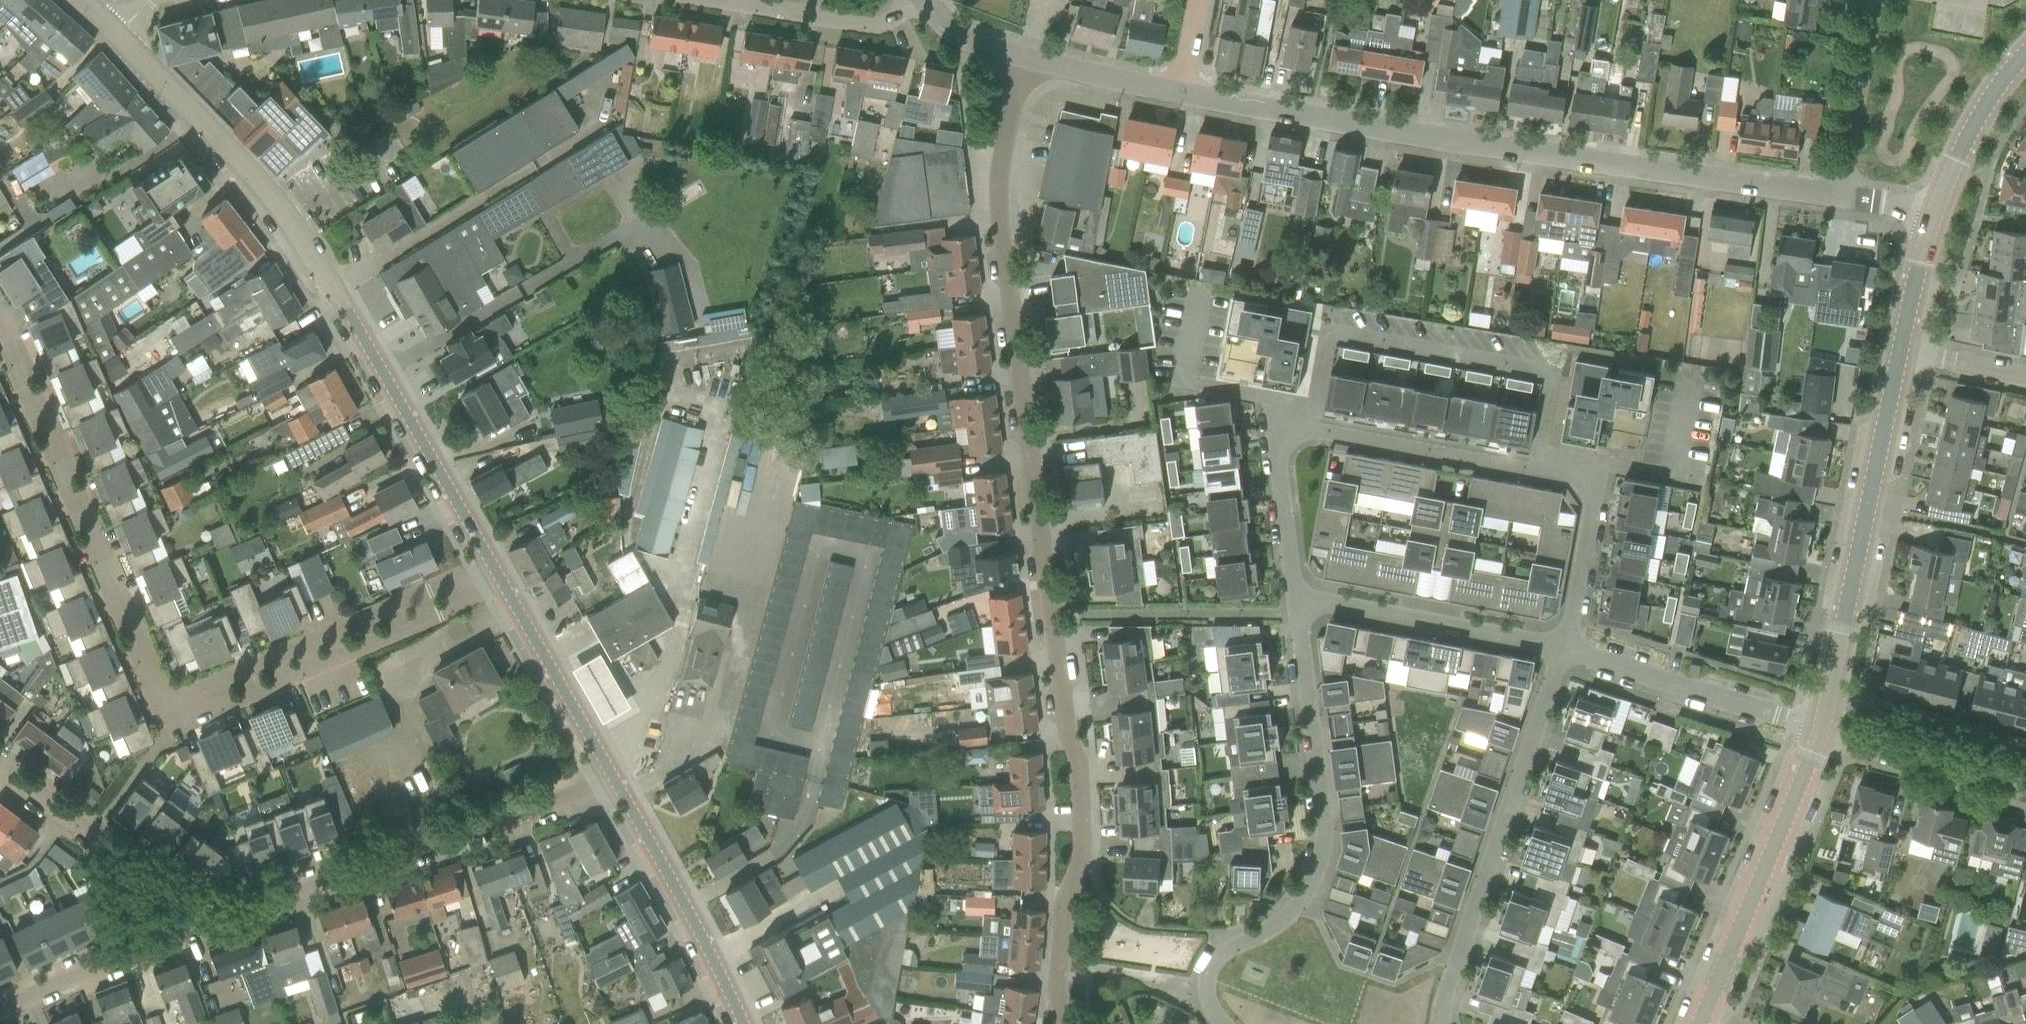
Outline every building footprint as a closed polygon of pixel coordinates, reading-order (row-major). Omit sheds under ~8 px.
[(7,25),(5,26),(7,28),(20,16),(33,0),(0,0),(0,19),(7,25)] [(7,28),(27,53),(28,52),(43,37),(67,15),(50,0),(33,0),(20,16),(7,28)] [(231,46),(232,46),(233,50),(234,58),(289,46),(300,44),(297,32),(290,0),(265,0),(221,10),(231,46)] [(297,32),(318,27),(324,49),(343,45),(339,28),(332,0),(290,0),(297,32)] [(339,28),(365,24),(364,21),(365,19),(361,0),(332,0),(339,28)] [(365,19),(364,21),(365,24),(367,24),(366,21),(375,20),(376,28),(380,31),(399,29),(403,55),(419,53),(412,3),(401,5),(400,0),(361,0),(365,19)] [(426,12),(426,26),(442,25),(442,46),(449,45),(449,61),(427,68),(430,95),(465,77),(465,76),(465,55),(465,37),(462,11),(452,11),(451,0),(425,0),(426,12)] [(462,11),(465,37),(476,38),(478,26),(502,30),(506,0),(477,0),(476,11),(463,9),(463,11),(462,11)] [(546,34),(546,13),(532,12),(533,1),(530,0),(506,0),(502,30),(531,33),(531,32),(535,33),(539,38),(546,34)] [(1093,1),(1091,8),(1080,5),(1071,38),(1108,47),(1116,16),(1104,13),(1108,0),(1088,0),(1093,1)] [(1131,20),(1125,50),(1157,57),(1163,27),(1149,24),(1154,0),(1134,0),(1131,20)] [(1236,16),(1225,14),(1215,66),(1240,70),(1249,18),(1251,8),(1251,6),(1260,8),(1262,0),(1239,0),(1236,16)] [(1240,70),(1263,75),(1266,55),(1268,45),(1276,0),(1262,0),(1260,8),(1251,6),(1251,8),(1249,18),(1240,70)] [(1289,6),(1305,8),(1307,0),(1290,0),(1289,6)] [(1363,8),(1371,10),(1373,0),(1365,0),(1363,8)] [(1460,18),(1474,1),(1473,0),(1457,0),(1455,13),(1460,18)] [(1498,34),(1505,34),(1517,36),(1523,0),(1503,0),(1498,34)] [(1533,39),(1539,0),(1523,0),(1517,36),(1533,39)] [(1788,4),(1785,23),(1814,27),(1817,5),(1822,6),(1823,0),(1789,0),(1788,4)] [(1445,28),(1452,29),(1455,7),(1439,4),(1437,15),(1432,14),(1428,38),(1443,40),(1445,28)] [(555,43),(599,49),(604,15),(560,9),(555,43)] [(185,19),(157,26),(167,61),(187,82),(204,66),(197,59),(195,57),(195,55),(219,49),(231,46),(221,10),(210,12),(185,19)] [(1647,42),(1644,41),(1637,80),(1654,83),(1666,15),(1652,13),(1650,29),(1649,29),(1647,42)] [(81,27),(67,15),(43,37),(28,52),(27,53),(19,62),(31,73),(41,63),(40,62),(54,46),(59,50),(81,27)] [(682,49),(687,22),(653,16),(648,44),(665,47),(662,70),(678,73),(682,49)] [(625,34),(637,36),(639,22),(613,18),(610,41),(624,43),(625,34)] [(1396,44),(1400,20),(1388,18),(1384,41),(1396,44)] [(1394,54),(1390,78),(1421,84),(1426,51),(1412,49),(1414,39),(1398,36),(1401,21),(1400,20),(1396,44),(1394,54)] [(682,49),(714,55),(716,55),(721,28),(687,22),(682,49)] [(1579,22),(1575,48),(1589,51),(1594,25),(1579,22)] [(1738,23),(1735,38),(1749,40),(1752,26),(1738,23)] [(1288,44),(1291,48),(1288,65),(1309,70),(1313,54),(1315,54),(1317,45),(1315,44),(1318,30),(1292,24),(1288,44)] [(94,39),(81,27),(59,50),(60,51),(51,53),(45,59),(41,63),(57,78),(68,69),(81,54),(94,39)] [(1450,67),(1455,68),(1461,30),(1452,29),(1445,28),(1443,40),(1439,65),(1450,67)] [(773,66),(771,80),(778,37),(744,32),(741,51),(740,61),(773,66)] [(1352,39),(1341,32),(1337,32),(1334,48),(1331,68),(1361,73),(1365,49),(1351,47),(1352,39)] [(1788,36),(1786,48),(1796,50),(1798,38),(1788,36)] [(778,37),(771,80),(797,84),(799,69),(808,70),(809,63),(812,43),(778,37)] [(1544,68),(1536,118),(1563,122),(1567,92),(1556,90),(1560,65),(1559,65),(1562,42),(1549,40),(1545,68),(1544,68)] [(564,97),(636,56),(628,42),(556,83),(564,97)] [(300,44),(289,46),(291,56),(302,53),(300,44)] [(1449,73),(1444,103),(1472,108),(1480,62),(1482,50),(1481,50),(1468,48),(1458,46),(1455,68),(1450,67),(1449,73)] [(831,74),(830,81),(845,84),(843,117),(857,120),(862,96),(865,79),(869,52),(836,47),(833,67),(831,74)] [(1365,49),(1361,73),(1390,78),(1394,54),(1365,49)] [(63,125),(70,134),(107,112),(112,116),(137,93),(100,52),(85,65),(72,78),(86,94),(91,101),(63,125)] [(866,80),(863,95),(878,98),(890,100),(893,101),(899,86),(900,78),(904,58),(869,52),(865,79),(866,80)] [(208,62),(187,82),(232,128),(257,155),(262,151),(281,172),(320,135),(322,138),(329,132),(297,99),(298,97),(282,80),(269,93),(257,104),(239,85),(236,88),(209,61),(208,62)] [(620,62),(618,110),(629,110),(631,62),(620,62)] [(900,119),(917,122),(930,125),(935,101),(945,103),(953,68),(924,62),(920,81),(918,98),(907,95),(905,104),(904,104),(900,119)] [(1480,62),(1472,108),(1499,112),(1506,66),(1500,65),(1480,62)] [(1536,118),(1544,68),(1520,64),(1516,68),(1514,83),(1512,83),(1507,114),(1536,118)] [(1692,68),(1672,65),(1664,122),(1696,127),(1699,107),(1699,101),(1688,99),(1692,68)] [(1574,104),(1571,124),(1598,128),(1603,97),(1605,83),(1606,78),(1593,76),(1593,72),(1580,70),(1579,77),(1574,104)] [(1725,76),(1708,74),(1705,103),(1720,105),(1721,99),(1722,99),(1725,76)] [(3,99),(15,89),(1,77),(0,78),(0,95),(3,99)] [(1603,97),(1598,128),(1626,133),(1629,113),(1633,86),(1616,83),(1616,85),(1605,83),(1603,97)] [(15,89),(3,99),(11,108),(14,113),(15,112),(16,113),(33,102),(30,97),(20,84),(15,89)] [(406,87),(394,93),(400,105),(412,99),(406,87)] [(452,151),(466,175),(477,192),(579,129),(568,112),(553,89),(452,151)] [(23,127),(56,103),(47,91),(33,102),(16,113),(15,112),(14,113),(13,113),(23,127)] [(107,112),(70,134),(43,151),(14,169),(26,189),(55,172),(87,153),(88,154),(95,148),(101,153),(128,136),(144,154),(155,143),(170,130),(137,93),(112,116),(107,112)] [(807,141),(824,143),(833,97),(816,93),(811,122),(810,121),(807,141)] [(769,104),(763,143),(775,145),(775,144),(778,145),(785,98),(777,97),(776,105),(769,104)] [(1737,148),(1767,152),(1772,122),(1774,108),(1775,98),(1763,97),(1757,101),(1756,108),(1752,108),(1751,114),(1742,113),(1740,128),(1737,148)] [(753,99),(746,135),(761,138),(767,101),(753,99)] [(1739,101),(1722,99),(1721,99),(1720,105),(1717,128),(1735,130),(1739,101)] [(900,119),(904,104),(893,101),(890,100),(883,125),(897,129),(900,119)] [(1772,122),(1767,152),(1798,157),(1801,135),(1817,138),(1822,104),(1802,101),(1801,112),(1774,108),(1772,122)] [(372,106),(360,110),(364,125),(376,122),(372,106)] [(1063,201),(1091,208),(1101,211),(1114,136),(1118,116),(1102,113),(1101,119),(1062,110),(1043,197),(1063,201)] [(1145,159),(1152,123),(1128,118),(1125,138),(1122,154),(1145,159)] [(807,141),(810,121),(791,119),(784,161),(804,164),(807,141)] [(851,154),(871,159),(879,124),(858,119),(851,154)] [(1152,123),(1145,159),(1170,163),(1173,147),(1177,127),(1152,123)] [(900,126),(898,138),(912,140),(914,128),(900,126)] [(568,157),(390,267),(391,267),(399,262),(407,276),(397,282),(408,301),(498,249),(492,239),(586,185),(628,160),(611,131),(598,138),(568,157)] [(1216,172),(1223,136),(1199,132),(1195,151),(1192,168),(1194,168),(1191,183),(1213,187),(1216,172)] [(1264,175),(1263,181),(1293,186),(1292,195),(1299,196),(1303,176),(1305,166),(1299,165),(1300,158),(1303,138),(1272,132),(1268,152),(1266,160),(1267,160),(1264,175)] [(2017,149),(2022,153),(2017,164),(2025,168),(2025,133),(2022,138),(2024,139),(2017,149)] [(1240,208),(1243,193),(1245,193),(1248,178),(1240,177),(1243,160),(1247,141),(1223,136),(1216,172),(1232,175),(1230,190),(1229,190),(1226,206),(1238,208),(1240,208)] [(871,226),(930,217),(949,215),(969,213),(960,147),(912,140),(898,138),(896,138),(871,226)] [(641,148),(640,155),(649,156),(649,149),(641,148)] [(1335,148),(1331,168),(1328,181),(1341,184),(1335,212),(1350,215),(1353,199),(1372,203),(1379,169),(1362,166),(1361,169),(1358,168),(1361,153),(1335,148)] [(186,150),(133,186),(144,203),(132,211),(142,226),(133,232),(144,248),(185,220),(177,209),(187,202),(185,200),(192,196),(193,198),(197,195),(195,192),(212,180),(200,165),(199,166),(186,150)] [(2000,199),(2007,201),(2006,211),(2025,213),(2025,168),(2017,164),(2012,175),(2005,174),(2005,177),(2003,177),(2000,187),(2002,188),(2000,199)] [(1127,170),(1112,167),(1109,184),(1124,186),(1127,170)] [(1394,198),(1391,213),(1423,218),(1417,258),(1431,260),(1433,260),(1437,227),(1438,220),(1427,218),(1429,204),(1430,195),(1433,176),(1397,170),(1394,190),(1393,198),(1394,198)] [(402,180),(411,196),(424,190),(416,174),(402,180)] [(1296,211),(1315,215),(1322,180),(1303,176),(1299,196),(1296,211)] [(1174,211),(1179,180),(1167,178),(1160,211),(1173,213),(1174,211)] [(1483,208),(1487,184),(1457,179),(1454,199),(1452,211),(1467,214),(1468,205),(1483,208)] [(1191,183),(1179,180),(1174,211),(1186,213),(1191,183)] [(399,184),(391,189),(374,200),(382,213),(362,224),(378,250),(379,249),(378,247),(390,240),(391,242),(409,231),(411,234),(426,224),(416,207),(399,184)] [(1487,184),(1483,208),(1498,210),(1497,218),(1512,221),(1517,189),(1487,184)] [(1534,236),(1565,240),(1571,197),(1541,193),(1534,236)] [(1571,197),(1565,240),(1562,255),(1590,259),(1591,249),(1592,244),(1595,245),(1602,202),(1571,197)] [(95,199),(84,207),(92,218),(103,210),(95,199)] [(194,261),(193,270),(210,292),(226,282),(225,280),(247,262),(263,250),(246,228),(247,227),(225,199),(209,212),(201,218),(205,223),(200,228),(199,234),(210,248),(202,253),(194,261)] [(1048,203),(1041,234),(1045,236),(1043,248),(1065,253),(1093,259),(1096,242),(1085,240),(1069,237),(1075,209),(1068,208),(1048,203)] [(1226,206),(1224,214),(1236,217),(1238,208),(1226,206)] [(1652,234),(1655,210),(1625,206),(1622,225),(1620,238),(1635,240),(1637,232),(1652,234)] [(1750,258),(1753,235),(1756,215),(1712,208),(1709,228),(1708,239),(1729,242),(1727,255),(1750,258)] [(1652,234),(1649,252),(1664,255),(1674,256),(1676,246),(1681,247),(1682,239),(1683,234),(1686,215),(1655,210),(1652,234)] [(354,213),(344,219),(349,227),(359,221),(354,213)] [(1259,225),(1242,221),(1237,240),(1255,244),(1259,225)] [(1313,247),(1330,250),(1334,228),(1317,225),(1313,247)] [(175,227),(121,264),(71,299),(101,364),(116,354),(113,348),(112,347),(112,345),(109,340),(99,318),(193,253),(175,227)] [(1437,227),(1433,260),(1450,263),(1455,229),(1437,227)] [(1993,252),(2025,256),(2025,234),(1995,230),(1993,252)] [(1521,233),(1506,231),(1501,263),(1502,264),(1501,272),(1511,274),(1514,274),(1516,266),(1515,266),(1521,233)] [(924,252),(924,250),(922,233),(869,239),(870,254),(883,253),(883,256),(924,252)] [(1774,265),(1770,292),(1774,293),(1792,295),(1792,290),(1793,284),(1809,286),(1811,271),(1813,259),(1816,240),(1781,234),(1778,254),(1776,265),(1774,265)] [(949,265),(975,262),(972,235),(952,238),(945,238),(946,244),(926,247),(929,268),(949,265)] [(0,270),(0,279),(17,305),(38,291),(49,307),(69,294),(32,236),(11,250),(0,257),(0,266),(2,269),(0,270)] [(1521,237),(1515,281),(1530,283),(1532,273),(1534,274),(1539,240),(1521,237)] [(1101,245),(1097,251),(1103,256),(1107,250),(1101,245)] [(504,260),(498,249),(408,301),(428,336),(476,308),(484,304),(476,290),(486,284),(480,273),(504,260)] [(1606,251),(1591,249),(1590,259),(1586,284),(1587,284),(1600,287),(1602,287),(1602,281),(1601,281),(1605,258),(1606,251)] [(1042,250),(1039,261),(1050,263),(1052,252),(1042,250)] [(1993,252),(1990,273),(1980,272),(1979,273),(2025,278),(2025,256),(1993,252)] [(1068,274),(1052,276),(1055,302),(1070,300),(1072,313),(1083,311),(1083,312),(1093,311),(1136,305),(1151,303),(1147,272),(1146,269),(1093,259),(1065,253),(1068,274)] [(1151,257),(1149,270),(1158,272),(1161,259),(1151,257)] [(813,258),(804,266),(812,275),(821,267),(813,258)] [(1601,281),(1602,281),(1617,283),(1620,260),(1605,258),(1601,281)] [(1673,295),(1690,297),(1695,260),(1679,258),(1673,295)] [(1857,308),(1859,289),(1861,290),(1864,265),(1834,261),(1831,281),(1831,282),(1819,280),(1814,321),(1859,327),(1861,308),(1857,308)] [(959,293),(979,291),(975,262),(949,265),(952,293),(959,293)] [(272,263),(255,273),(244,280),(246,282),(234,290),(232,287),(218,296),(224,306),(170,338),(179,353),(219,329),(286,287),(272,263)] [(678,264),(649,271),(664,332),(693,325),(678,264)] [(1726,264),(1724,277),(1740,279),(1753,281),(1754,268),(1726,264)] [(1871,266),(1868,286),(1875,287),(1877,267),(1871,266)] [(1213,270),(1211,283),(1223,285),(1226,272),(1213,270)] [(1501,272),(1500,281),(1510,283),(1511,274),(1501,272)] [(1977,294),(2025,300),(2025,278),(1979,273),(1977,294)] [(1295,274),(1293,289),(1301,291),(1304,275),(1295,274)] [(1474,276),(1472,293),(1482,294),(1484,278),(1474,276)] [(1694,292),(1689,331),(1699,333),(1704,293),(1706,279),(1695,278),(1694,292)] [(1740,279),(1739,289),(1751,291),(1753,281),(1740,279)] [(1587,284),(1585,292),(1599,294),(1600,287),(1587,284)] [(286,287),(219,329),(227,342),(265,319),(271,329),(301,311),(286,287)] [(547,289),(537,295),(542,304),(552,299),(547,289)] [(936,292),(898,297),(899,301),(882,302),(884,315),(938,307),(936,292)] [(1974,316),(2024,322),(2025,303),(2025,300),(1977,294),(1974,316)] [(49,378),(58,374),(73,366),(63,342),(85,333),(70,298),(35,321),(42,336),(38,337),(44,353),(39,355),(49,378)] [(1682,298),(1680,306),(1688,308),(1689,299),(1682,298)] [(1227,339),(1262,345),(1260,353),(1269,355),(1264,385),(1298,391),(1303,357),(1291,355),(1293,345),(1307,348),(1313,314),(1278,308),(1276,319),(1267,317),(1269,306),(1234,300),(1227,339)] [(791,304),(782,310),(790,322),(798,315),(791,304)] [(1639,325),(1648,327),(1651,311),(1641,309),(1639,325)] [(919,325),(939,322),(938,310),(907,313),(908,333),(919,332),(919,325)] [(1072,313),(1047,316),(1052,353),(1070,350),(1069,345),(1097,341),(1093,311),(1083,312),(1083,311),(1072,313)] [(713,312),(703,314),(706,332),(709,331),(717,330),(713,312)] [(454,381),(473,370),(477,377),(495,366),(483,345),(512,328),(504,313),(488,322),(489,323),(471,334),(470,332),(448,345),(451,352),(441,358),(454,381)] [(1513,313),(1511,329),(1525,332),(1528,315),(1513,313)] [(954,318),(958,346),(986,342),(982,314),(963,317),(954,318)] [(2024,322),(1974,316),(1972,338),(1984,339),(1982,348),(2020,356),(2024,322)] [(1554,322),(1551,339),(1568,342),(1571,325),(1554,322)] [(1154,323),(1139,325),(1141,347),(1145,346),(1152,346),(1157,345),(1154,323)] [(759,324),(750,325),(752,335),(761,333),(759,324)] [(750,325),(736,327),(738,337),(752,335),(750,325)] [(1775,369),(1780,330),(1752,326),(1747,366),(1775,369)] [(736,327),(729,329),(730,338),(738,337),(736,327)] [(120,330),(109,340),(112,345),(112,347),(113,348),(116,354),(130,342),(130,341),(134,338),(125,328),(121,331),(120,330)] [(729,329),(719,330),(720,340),(730,338),(729,329)] [(279,341),(247,358),(257,378),(252,381),(261,399),(280,389),(293,382),(287,372),(293,369),(294,371),(307,364),(325,355),(313,330),(282,346),(279,341)] [(719,330),(709,332),(711,342),(720,340),(719,330)] [(1646,350),(1649,332),(1642,330),(1639,349),(1646,350)] [(709,332),(702,333),(704,343),(711,342),(709,332)] [(216,333),(201,342),(207,353),(223,343),(216,333)] [(702,333),(692,335),(694,344),(704,343),(702,333)] [(761,333),(756,352),(765,354),(770,336),(761,333)] [(692,335),(674,338),(675,347),(694,344),(692,335)] [(657,340),(654,351),(665,349),(675,347),(674,338),(657,340)] [(990,370),(986,342),(958,346),(961,373),(970,372),(990,370)] [(1145,346),(1141,347),(1065,357),(1067,379),(1089,376),(1122,372),(1123,380),(1149,376),(1145,346)] [(856,347),(844,349),(845,359),(857,357),(856,347)] [(1343,357),(1355,359),(1357,350),(1344,347),(1343,357)] [(1357,350),(1355,359),(1368,361),(1370,352),(1357,350)] [(756,352),(754,359),(763,361),(765,354),(756,352)] [(1384,364),(1396,367),(1398,357),(1385,355),(1384,364)] [(112,383),(128,373),(117,356),(101,365),(112,383)] [(162,366),(113,395),(128,423),(147,412),(158,406),(179,393),(170,379),(185,370),(177,356),(162,366)] [(1788,400),(1786,416),(1811,419),(1828,421),(1829,411),(1834,377),(1836,361),(1809,356),(1807,373),(1806,373),(1802,402),(1788,400)] [(71,428),(79,424),(95,416),(84,392),(107,382),(96,357),(73,366),(58,374),(63,385),(59,387),(65,402),(61,404),(71,428)] [(866,357),(851,359),(853,373),(868,371),(866,357)] [(1398,357),(1396,367),(1409,369),(1411,360),(1398,357)] [(754,359),(752,364),(762,367),(763,361),(754,359)] [(1569,408),(1563,440),(1597,446),(1603,414),(1608,414),(1613,416),(1615,405),(1648,411),(1654,378),(1654,375),(1620,369),(1620,373),(1617,385),(1608,383),(1611,369),(1611,367),(1578,361),(1577,363),(1571,396),(1582,398),(1582,400),(1581,406),(1570,404),(1569,408)] [(1437,374),(1439,365),(1426,363),(1424,372),(1437,374)] [(478,387),(461,397),(482,434),(499,424),(506,420),(510,427),(529,416),(516,392),(502,399),(497,388),(510,381),(518,377),(511,364),(483,379),(486,384),(478,387)] [(752,364),(751,369),(760,372),(762,367),(752,364)] [(1439,365),(1437,374),(1450,377),(1452,367),(1439,365)] [(306,412),(345,390),(333,368),(315,378),(308,383),(308,384),(295,392),(306,411),(306,412)] [(751,369),(747,381),(757,384),(760,372),(751,369)] [(1478,382),(1480,372),(1467,370),(1465,379),(1478,382)] [(1493,375),(1480,372),(1478,382),(1491,384),(1493,375)] [(1345,415),(1352,377),(1331,373),(1324,408),(1334,410),(1334,413),(1345,415)] [(648,375),(646,384),(656,386),(658,377),(648,375)] [(1094,418),(1089,377),(1089,376),(1067,379),(1054,381),(1056,396),(1058,396),(1061,422),(1094,418)] [(1373,381),(1372,380),(1352,377),(1345,415),(1356,418),(1357,413),(1367,415),(1367,414),(1366,414),(1373,381)] [(1506,387),(1519,389),(1521,380),(1508,378),(1506,387)] [(1372,379),(1372,380),(1373,381),(1366,414),(1367,414),(1376,415),(1375,419),(1386,421),(1394,383),(1372,379)] [(1521,380),(1519,389),(1532,392),(1533,382),(1521,380)] [(747,381),(746,387),(755,390),(757,384),(747,381)] [(1414,388),(1415,387),(1394,383),(1386,421),(1397,423),(1398,420),(1406,421),(1407,421),(1414,388)] [(646,384),(644,391),(654,393),(656,386),(646,384)] [(1995,417),(2000,391),(1976,386),(1973,399),(1952,394),(1947,416),(1980,424),(1983,414),(1995,417)] [(746,387),(744,394),(753,397),(755,390),(746,387)] [(1434,392),(1414,388),(1407,421),(1406,421),(1406,423),(1416,425),(1416,428),(1427,431),(1434,392)] [(287,401),(280,389),(261,399),(268,412),(287,401)] [(943,389),(893,396),(896,416),(937,410),(946,409),(944,401),(943,389)] [(287,421),(284,435),(295,438),(298,442),(319,431),(315,424),(328,417),(332,424),(340,420),(357,410),(345,390),(306,412),(306,411),(293,418),(291,416),(286,419),(287,421)] [(644,391),(642,399),(652,401),(654,393),(644,391)] [(1449,431),(1449,430),(1448,430),(1454,396),(1434,392),(1427,431),(1438,433),(1438,430),(1449,431)] [(1742,393),(1740,410),(1758,412),(1761,395),(1742,393)] [(251,394),(197,420),(201,427),(254,402),(251,394)] [(744,394),(742,401),(751,404),(753,397),(744,394)] [(946,409),(937,410),(939,428),(953,426),(996,420),(993,394),(944,401),(946,409)] [(1457,435),(1468,437),(1475,398),(1454,394),(1454,396),(1448,430),(1449,430),(1457,431),(1457,435)] [(1475,398),(1468,437),(1479,439),(1480,435),(1488,437),(1489,437),(1495,403),(1496,404),(1496,402),(1475,398)] [(642,399),(641,405),(651,407),(652,401),(642,399)] [(1199,427),(1200,427),(1200,426),(1233,422),(1233,421),(1230,400),(1217,402),(1196,404),(1199,427)] [(597,401),(552,411),(557,434),(588,428),(602,425),(597,401)] [(742,401),(740,408),(750,411),(751,404),(742,401)] [(1497,444),(1508,446),(1515,407),(1496,404),(1495,403),(1489,437),(1488,437),(1488,438),(1498,440),(1497,444)] [(641,405),(639,410),(649,413),(651,407),(641,405)] [(2,454),(18,449),(27,445),(17,422),(12,424),(6,408),(2,410),(0,406),(0,450),(2,454)] [(147,412),(128,423),(146,455),(161,446),(165,444),(173,440),(174,441),(180,438),(197,430),(188,414),(168,425),(158,406),(147,412)] [(92,477),(101,474),(116,466),(105,441),(128,432),(117,407),(95,416),(79,424),(84,435),(80,437),(87,452),(82,454),(92,477)] [(1515,407),(1508,446),(1520,448),(1520,444),(1530,446),(1537,411),(1515,407)] [(740,408),(735,427),(744,430),(750,411),(740,408)] [(639,410),(637,419),(647,422),(649,413),(639,410)] [(1787,454),(1826,462),(1831,439),(1808,434),(1811,419),(1770,414),(1767,426),(1792,431),(1787,454)] [(1942,437),(1984,448),(1987,437),(1978,435),(1980,424),(1947,416),(1942,437)] [(1161,418),(1162,431),(1172,430),(1170,417),(1161,418)] [(637,419),(634,432),(644,434),(647,422),(637,419)] [(662,419),(660,426),(669,428),(671,421),(662,419)] [(996,420),(953,426),(953,428),(968,426),(970,444),(957,445),(958,453),(971,451),(971,453),(980,452),(1000,449),(996,420)] [(645,516),(636,547),(653,551),(655,552),(666,556),(702,430),(671,421),(669,428),(667,436),(665,444),(662,454),(658,468),(656,475),(654,482),(652,491),(649,499),(646,510),(645,516)] [(1200,427),(1203,448),(1242,443),(1240,431),(1236,432),(1235,421),(1233,421),(1233,422),(1200,426),(1200,427)] [(343,424),(284,454),(292,469),(350,438),(343,424)] [(660,426),(658,433),(667,436),(669,428),(660,426)] [(735,427),(732,437),(741,439),(744,430),(735,427)] [(556,438),(559,453),(597,445),(594,430),(556,438)] [(1133,461),(1135,483),(1163,480),(1156,430),(1086,439),(1088,457),(1092,456),(1092,462),(1093,463),(1100,462),(1106,461),(1106,465),(1133,461)] [(1172,430),(1162,431),(1164,444),(1174,443),(1172,430)] [(634,432),(631,445),(640,448),(644,434),(634,432)] [(1720,432),(1719,438),(1731,440),(1732,434),(1720,432)] [(658,433),(655,441),(665,444),(667,436),(658,433)] [(829,433),(805,436),(807,448),(830,445),(829,433)] [(372,435),(354,445),(343,453),(349,462),(314,483),(323,498),(359,476),(358,474),(367,468),(385,458),(372,435)] [(185,447),(166,456),(162,447),(147,455),(160,480),(212,452),(204,437),(185,447)] [(732,437),(730,445),(739,447),(741,439),(732,437)] [(1942,437),(1936,459),(1969,466),(1979,469),(1984,470),(1986,458),(1982,457),(1984,448),(1942,437)] [(655,441),(653,451),(662,454),(665,444),(655,441)] [(2012,454),(2023,457),(2025,447),(2025,444),(2015,441),(2012,454)] [(936,472),(960,470),(957,443),(908,449),(912,476),(922,474),(936,472)] [(1236,444),(1203,448),(1206,468),(1206,469),(1207,469),(1239,465),(1238,456),(1240,456),(1239,446),(1236,447),(1236,444)] [(631,445),(627,459),(637,461),(640,448),(631,445)] [(730,445),(727,453),(737,456),(739,447),(730,445)] [(854,445),(821,450),(824,468),(857,463),(854,445)] [(2,454),(0,455),(0,485),(5,483),(6,486),(14,483),(23,504),(39,498),(48,495),(38,471),(34,473),(27,458),(23,460),(18,449),(2,454)] [(653,451),(649,466),(658,468),(662,454),(653,451)] [(1178,451),(1165,453),(1168,474),(1178,473),(1176,460),(1180,459),(1178,451)] [(1324,478),(1317,512),(1350,518),(1354,491),(1386,497),(1392,461),(1346,452),(1341,481),(1324,478)] [(727,453),(725,462),(734,464),(737,456),(727,453)] [(483,504),(500,494),(547,470),(538,454),(504,472),(500,464),(487,470),(469,480),(472,485),(471,487),(474,492),(476,492),(483,504)] [(1754,491),(1773,495),(1789,498),(1793,499),(1797,481),(1821,486),(1826,462),(1787,454),(1782,477),(1758,472),(1754,491)] [(116,466),(101,474),(105,485),(101,486),(108,502),(103,504),(113,527),(122,523),(137,515),(127,491),(149,481),(138,456),(116,466)] [(627,459),(625,469),(634,472),(637,461),(627,459)] [(1936,459),(1931,480),(1974,490),(1976,479),(1966,477),(1969,466),(1936,459)] [(1411,530),(1443,536),(1450,502),(1433,498),(1438,470),(1392,461),(1386,497),(1416,502),(1411,530)] [(725,462),(721,474),(731,477),(734,464),(725,462)] [(1093,463),(1092,462),(1065,466),(1067,482),(1072,481),(1075,508),(1095,506),(1105,504),(1100,462),(1093,463)] [(2010,462),(2006,475),(2017,478),(2021,465),(2010,462)] [(1207,492),(1208,491),(1241,486),(1239,466),(1239,465),(1207,469),(1206,469),(1206,468),(1204,468),(1207,492)] [(649,466),(647,472),(656,475),(658,468),(649,466)] [(625,469),(623,477),(632,480),(634,472),(625,469)] [(936,472),(922,474),(923,485),(937,484),(937,488),(962,484),(960,470),(936,472)] [(647,472),(645,479),(654,482),(656,475),(647,472)] [(965,495),(966,506),(1007,501),(1003,473),(973,477),(975,494),(965,495)] [(1178,473),(1168,474),(1170,487),(1180,485),(1178,473)] [(721,474),(718,486),(728,488),(731,477),(721,474)] [(2006,475),(2002,489),(2014,492),(2017,478),(2006,475)] [(1450,502),(1443,536),(1475,542),(1479,515),(1511,521),(1517,484),(1471,476),(1466,505),(1450,502)] [(623,477),(621,486),(630,488),(632,480),(623,477)] [(160,489),(171,511),(195,499),(184,478),(160,489)] [(1620,490),(1618,502),(1655,509),(1659,484),(1625,478),(1622,491),(1620,490)] [(645,479),(642,488),(652,491),(654,482),(645,479)] [(1971,501),(1974,490),(1931,480),(1926,502),(1950,507),(1947,519),(1970,524),(1973,513),(1960,510),(1962,499),(1971,501)] [(380,505),(343,524),(350,536),(386,517),(388,522),(416,507),(403,481),(375,495),(380,505)] [(1517,484),(1511,521),(1542,526),(1537,554),(1569,560),(1575,527),(1557,524),(1563,493),(1517,484)] [(1208,491),(1211,512),(1250,507),(1248,496),(1244,496),(1243,485),(1241,486),(1208,491)] [(621,486),(618,496),(628,499),(630,488),(621,486)] [(718,486),(716,493),(726,495),(728,488),(718,486)] [(642,488),(640,497),(649,499),(652,491),(642,488)] [(2025,501),(2025,492),(2020,491),(2018,499),(2025,501)] [(526,540),(509,550),(528,583),(554,567),(549,558),(569,539),(559,522),(591,504),(585,493),(536,521),(548,542),(540,546),(534,535),(526,540)] [(716,493),(714,500),(724,502),(726,495),(716,493)] [(1789,498),(1773,495),(1772,500),(1759,497),(1755,516),(1767,518),(1771,525),(1774,526),(1772,536),(1809,543),(1813,521),(1800,518),(1804,501),(1793,499),(1789,498)] [(348,514),(339,496),(299,517),(308,534),(348,514)] [(1995,513),(2007,516),(2012,499),(2000,496),(1995,513)] [(619,521),(619,497),(604,497),(604,521),(619,521)] [(640,497),(637,507),(646,510),(649,499),(640,497)] [(35,532),(44,553),(61,548),(69,544),(59,521),(55,523),(48,507),(44,509),(39,498),(23,504),(1,513),(11,538),(26,532),(28,536),(35,532)] [(278,521),(302,511),(296,498),(272,508),(278,521)] [(2014,513),(2025,516),(2025,501),(2018,499),(2016,507),(2014,513)] [(714,500),(712,506),(722,509),(724,502),(714,500)] [(942,534),(935,538),(941,552),(954,546),(955,545),(966,544),(967,544),(976,543),(975,532),(980,531),(980,532),(1010,528),(1007,501),(977,504),(966,506),(953,508),(956,527),(942,534)] [(1688,501),(1685,514),(1694,516),(1697,503),(1688,501)] [(1650,532),(1651,531),(1655,509),(1618,502),(1616,513),(1618,514),(1616,527),(1618,527),(1618,526),(1650,532)] [(794,503),(788,526),(811,532),(824,535),(829,510),(794,503)] [(134,577),(143,573),(158,565),(148,541),(170,531),(159,506),(137,515),(122,523),(127,534),(123,536),(129,551),(124,553),(134,577)] [(712,506),(710,513),(720,516),(722,509),(712,506)] [(1168,508),(1170,517),(1181,516),(1180,506),(1168,508)] [(1250,507),(1211,512),(1214,533),(1247,529),(1247,530),(1249,530),(1247,519),(1251,518),(1250,507)] [(839,538),(844,513),(829,510),(824,535),(839,538)] [(931,512),(920,514),(921,525),(933,524),(931,512)] [(1350,518),(1317,512),(1311,546),(1328,549),(1323,578),(1369,587),(1375,552),(1345,546),(1350,518)] [(710,513),(707,527),(716,530),(720,516),(710,513)] [(859,517),(844,513),(839,538),(854,541),(859,517)] [(1694,516),(1685,514),(1683,527),(1692,528),(1694,516)] [(1181,516),(1170,517),(1172,533),(1172,537),(1184,535),(1181,516)] [(869,544),(874,520),(859,517),(854,541),(869,544)] [(889,523),(874,520),(869,544),(883,547),(884,547),(889,523)] [(209,530),(217,548),(235,540),(227,522),(209,530)] [(884,547),(883,547),(879,564),(902,569),(913,528),(889,523),(884,547)] [(1088,568),(1143,561),(1140,538),(1144,537),(1142,524),(1118,527),(1120,540),(1095,543),(1096,551),(1086,552),(1088,568)] [(372,553),(374,552),(377,561),(375,562),(387,589),(437,567),(426,540),(395,554),(391,545),(402,540),(396,526),(366,539),(372,553)] [(811,532),(788,526),(785,538),(808,544),(811,532)] [(1653,532),(1651,531),(1650,532),(1618,526),(1618,527),(1616,538),(1614,538),(1611,549),(1648,557),(1653,532)] [(707,527),(704,536),(714,539),(716,530),(707,527)] [(1249,551),(1251,550),(1249,550),(1247,530),(1247,529),(1214,533),(1212,533),(1215,556),(1217,556),(1216,555),(1249,551)] [(1420,566),(1437,570),(1443,536),(1411,530),(1406,557),(1375,552),(1369,587),(1415,595),(1420,566)] [(1754,548),(1752,560),(1756,561),(1775,565),(1777,558),(1805,563),(1809,543),(1772,536),(1757,533),(1754,548)] [(228,549),(235,563),(265,549),(258,535),(228,549)] [(1696,535),(1693,550),(1698,551),(1709,554),(1709,553),(1712,538),(1696,535)] [(1913,545),(1908,570),(1918,572),(1918,571),(1947,577),(1961,580),(1965,562),(1967,562),(1971,540),(1963,539),(1943,535),(1940,551),(1913,545)] [(5,536),(0,538),(0,567),(16,561),(5,536)] [(704,536),(697,561),(707,563),(714,539),(704,536)] [(1448,602),(1494,610),(1500,575),(1470,570),(1475,542),(1443,536),(1437,570),(1453,573),(1448,602)] [(805,556),(808,544),(785,538),(781,550),(805,556)] [(941,552),(936,554),(941,565),(958,563),(969,561),(968,558),(967,544),(966,544),(955,545),(954,546),(941,552)] [(1180,547),(1181,559),(1190,558),(1189,545),(1180,547)] [(554,567),(528,583),(544,612),(561,602),(571,595),(569,591),(579,585),(583,593),(596,586),(584,566),(573,546),(561,553),(570,569),(559,576),(554,567)] [(61,548),(44,553),(22,563),(33,588),(47,582),(49,585),(56,582),(65,603),(82,598),(91,594),(81,571),(76,573),(69,557),(65,559),(61,548)] [(1611,561),(1609,572),(1609,573),(1642,579),(1641,580),(1643,580),(1648,557),(1611,549),(1609,561),(1611,561)] [(778,561),(802,568),(805,556),(781,550),(778,561)] [(1252,561),(1251,550),(1249,551),(1216,555),(1217,556),(1219,576),(1258,571),(1257,560),(1252,561)] [(1676,559),(1675,561),(1688,563),(1688,561),(1689,554),(1677,551),(1676,559)] [(1695,563),(1716,567),(1718,555),(1709,553),(1709,554),(1698,551),(1695,563)] [(969,561),(958,563),(963,597),(978,592),(987,589),(993,589),(991,581),(1017,578),(1014,552),(968,558),(969,561)] [(299,563),(313,597),(333,589),(318,554),(299,563)] [(1500,575),(1494,610),(1540,619),(1546,590),(1563,593),(1569,560),(1537,554),(1532,581),(1500,575)] [(169,590),(191,581),(181,555),(158,565),(143,573),(148,584),(144,586),(150,601),(146,603),(156,626),(188,613),(187,611),(179,615),(169,590)] [(1988,556),(1986,565),(1994,566),(1996,557),(1988,556)] [(1190,558),(1181,559),(1183,572),(1192,571),(1190,558)] [(798,580),(802,568),(778,561),(775,573),(798,580)] [(1100,583),(1101,591),(1116,589),(1117,603),(1116,603),(1116,604),(1144,603),(1143,603),(1141,586),(1146,585),(1143,561),(1088,568),(1090,585),(1100,583)] [(1673,571),(1672,577),(1681,579),(1684,580),(1686,573),(1688,563),(1675,561),(1673,571)] [(826,573),(850,579),(853,568),(829,562),(826,573)] [(15,643),(41,634),(42,634),(18,563),(0,570),(0,648),(15,643)] [(192,565),(196,584),(208,582),(203,563),(192,565)] [(879,564),(876,575),(899,581),(902,569),(879,564)] [(1760,595),(1797,603),(1801,583),(1773,577),(1774,570),(1755,566),(1751,565),(1748,577),(1745,592),(1760,595)] [(1258,571),(1219,576),(1222,598),(1224,598),(1224,603),(1241,603),(1240,596),(1257,594),(1255,583),(1259,583),(1258,571)] [(1932,604),(1929,618),(1943,621),(1946,603),(1942,602),(1947,577),(1918,571),(1918,572),(1912,600),(1932,604)] [(1609,573),(1609,572),(1607,572),(1605,585),(1603,585),(1601,596),(1637,602),(1641,580),(1642,579),(1609,573)] [(775,573),(772,585),(795,591),(798,580),(775,573)] [(823,585),(847,591),(850,579),(826,573),(823,585)] [(876,575),(873,587),(896,593),(899,581),(876,575)] [(1994,580),(1992,589),(2000,591),(2002,586),(1999,582),(1994,580)] [(249,582),(229,590),(231,595),(235,604),(249,635),(267,627),(271,636),(299,624),(295,615),(306,610),(310,619),(311,619),(295,582),(282,588),(284,595),(259,606),(249,582)] [(650,668),(658,659),(646,639),(673,623),(663,606),(661,603),(649,582),(604,607),(586,617),(610,659),(626,650),(638,671),(650,668)] [(795,591),(772,585),(769,597),(792,603),(795,591)] [(821,597),(844,603),(847,591),(823,585),(821,597)] [(896,593),(873,587),(870,599),(893,604),(896,593)] [(1793,623),(1797,603),(1760,595),(1745,592),(1744,592),(1741,607),(1737,606),(1734,618),(1747,621),(1747,618),(1764,621),(1764,617),(1793,623)] [(1699,616),(1702,597),(1685,593),(1681,612),(1696,616),(1699,616)] [(988,599),(992,624),(1022,620),(1019,594),(999,596),(988,599)] [(231,595),(221,599),(225,609),(235,604),(231,595)] [(1666,608),(1675,610),(1677,597),(1668,595),(1666,608)] [(1637,602),(1601,596),(1598,608),(1600,608),(1598,621),(1633,627),(1635,613),(1645,615),(1647,605),(1637,603),(1637,602)] [(2013,625),(2022,627),(2018,640),(2025,643),(2025,597),(2021,596),(2013,625)] [(769,597),(765,608),(789,615),(792,603),(769,597)] [(818,608),(841,614),(844,603),(821,597),(818,608)] [(78,632),(87,652),(103,647),(112,643),(102,620),(97,622),(91,607),(87,609),(82,598),(65,603),(43,612),(54,638),(68,631),(70,635),(78,632)] [(710,685),(722,642),(725,642),(734,607),(699,598),(690,634),(695,635),(683,679),(710,685)] [(890,616),(888,623),(889,623),(905,617),(913,615),(926,610),(922,598),(892,609),(890,616)] [(893,604),(870,599),(867,610),(890,616),(892,609),(893,604)] [(789,615),(765,608),(762,620),(785,627),(789,615)] [(815,620),(838,626),(841,614),(818,608),(815,620)] [(884,639),(884,640),(885,640),(936,622),(931,608),(926,610),(913,615),(905,617),(889,623),(888,623),(887,628),(884,639)] [(971,608),(957,613),(964,631),(977,627),(971,608)] [(1672,623),(1675,610),(1666,608),(1663,621),(1672,623)] [(867,610),(864,622),(887,628),(888,623),(890,616),(867,610)] [(1896,623),(1918,628),(1927,630),(1925,635),(1948,641),(1953,624),(1943,621),(1929,618),(1899,610),(1896,623)] [(241,649),(233,630),(225,612),(212,618),(214,625),(189,635),(182,620),(163,628),(178,665),(197,657),(201,666),(229,654),(225,645),(236,641),(240,649),(241,649)] [(1681,612),(1674,642),(1690,646),(1696,616),(1681,612)] [(785,627),(762,620),(759,632),(782,639),(785,627)] [(812,632),(835,637),(838,626),(815,620),(812,632)] [(997,653),(1006,652),(1026,649),(1022,620),(992,624),(997,653),(997,654),(997,653)] [(1985,621),(1983,631),(1992,633),(1993,628),(1990,623),(1985,621)] [(887,628),(864,622),(861,633),(884,639),(887,628)] [(1317,637),(1321,669),(1341,673),(1345,650),(1366,654),(1370,631),(1371,631),(1371,630),(1329,622),(1327,635),(1317,637)] [(926,645),(945,638),(940,624),(921,632),(926,645)] [(1109,649),(1106,650),(1099,651),(1101,667),(1155,660),(1151,626),(1152,626),(1110,626),(1110,627),(1111,627),(1113,641),(1108,642),(1109,649)] [(1213,626),(1219,670),(1270,663),(1269,651),(1268,651),(1268,652),(1263,652),(1261,640),(1242,643),(1239,626),(1213,626)] [(1745,637),(1740,661),(1780,669),(1785,645),(1771,643),(1773,632),(1777,633),(1778,632),(1748,626),(1746,637),(1745,637)] [(1890,663),(1883,690),(1910,697),(1917,670),(1916,669),(1919,659),(1925,635),(1927,630),(1918,628),(1911,657),(1902,654),(1899,665),(1890,663)] [(1968,637),(1967,640),(1979,644),(1980,640),(1983,631),(1970,628),(1968,637)] [(1980,640),(1979,644),(1991,647),(2010,651),(2013,639),(1983,631),(1980,640)] [(759,632),(756,644),(779,650),(782,639),(759,632)] [(809,643),(832,649),(835,637),(812,632),(809,643)] [(858,645),(881,651),(883,646),(884,640),(884,639),(861,633),(858,645)] [(924,646),(919,633),(890,643),(894,657),(924,646)] [(41,634),(15,643),(20,652),(26,663),(49,650),(41,634)] [(1406,685),(1426,689),(1435,642),(1394,634),(1394,635),(1390,658),(1410,662),(1406,685)] [(1435,642),(1426,689),(1446,693),(1450,670),(1471,674),(1475,651),(1476,650),(1435,642)] [(0,648),(0,658),(0,659),(19,653),(15,643),(0,648)] [(806,655),(829,661),(832,649),(809,643),(806,655)] [(756,644),(752,656),(776,662),(779,650),(756,644)] [(878,662),(878,664),(879,663),(892,659),(886,644),(883,646),(881,651),(878,662)] [(599,645),(570,661),(599,713),(628,697),(599,645)] [(858,645),(856,657),(878,662),(881,651),(858,645)] [(103,647),(87,652),(64,662),(75,687),(90,681),(91,685),(99,681),(108,702),(124,697),(133,693),(123,670),(118,672),(112,656),(108,658),(103,647)] [(444,687),(419,701),(428,718),(429,719),(434,729),(447,722),(459,715),(455,708),(482,692),(500,682),(480,647),(435,671),(444,687)] [(40,665),(20,693),(25,697),(31,701),(38,692),(57,668),(50,651),(35,658),(40,665)] [(995,653),(972,656),(974,668),(999,665),(997,653),(997,654),(997,653),(995,653)] [(1502,709),(1501,713),(1502,714),(1522,717),(1533,685),(1538,671),(1537,671),(1536,671),(1532,670),(1533,664),(1534,661),(1533,661),(1499,654),(1499,655),(1496,673),(1495,678),(1507,681),(1502,709)] [(803,666),(826,672),(829,661),(806,655),(803,666)] [(776,662),(752,656),(749,667),(773,674),(776,662)] [(878,662),(856,657),(853,668),(875,674),(878,664),(878,662)] [(1917,670),(1910,697),(1932,702),(1941,665),(1919,659),(1916,669),(1917,670)] [(901,660),(878,666),(882,680),(904,675),(901,660)] [(1155,661),(1155,660),(1101,667),(1104,683),(1113,682),(1114,690),(1120,689),(1121,701),(1157,696),(1152,661),(1155,661)] [(1270,663),(1219,670),(1222,693),(1217,693),(1218,706),(1224,705),(1249,702),(1248,690),(1268,688),(1266,675),(1271,675),(1271,676),(1272,675),(1270,663)] [(1691,664),(1689,674),(1699,676),(1701,666),(1691,664)] [(1362,670),(1361,677),(1373,679),(1375,669),(1376,667),(1369,665),(1362,670)] [(1874,665),(1872,674),(1883,677),(1886,668),(1874,665)] [(1941,665),(1932,702),(1954,708),(1963,670),(1941,665)] [(1992,718),(2005,669),(1990,665),(1988,677),(1980,675),(1970,712),(1992,718)] [(800,678),(823,684),(826,672),(803,666),(800,678)] [(746,679),(769,686),(773,674),(749,667),(746,679)] [(987,667),(956,670),(958,689),(985,685),(988,706),(1033,700),(1029,673),(988,678),(987,667)] [(872,686),(875,674),(853,668),(850,680),(872,686)] [(1341,673),(1321,669),(1322,674),(1328,715),(1351,712),(1350,702),(1386,697),(1383,681),(1382,681),(1373,679),(1361,677),(1341,673)] [(1375,669),(1373,679),(1382,681),(1383,676),(1380,670),(1375,669)] [(1992,718),(2014,724),(2021,696),(2021,697),(2025,679),(2025,674),(2005,669),(1992,718)] [(1483,676),(1477,705),(1487,707),(1489,696),(1484,695),(1487,677),(1483,676)] [(0,678),(0,728),(12,712),(20,703),(25,697),(0,678)] [(797,690),(820,696),(823,684),(800,678),(797,690)] [(1184,678),(1170,679),(1172,695),(1180,694),(1192,692),(1190,681),(1184,682),(1184,678)] [(766,697),(769,686),(746,679),(743,691),(766,697)] [(2014,724),(2025,727),(2025,679),(2021,697),(2021,696),(2014,724)] [(847,692),(869,697),(872,686),(850,680),(847,692)] [(1470,686),(1468,697),(1477,699),(1479,688),(1470,686)] [(1571,704),(1567,716),(1606,729),(1607,727),(1608,727),(1612,715),(1611,714),(1613,709),(1614,709),(1618,697),(1609,694),(1590,687),(1586,699),(1579,696),(1576,707),(1572,705),(1572,704),(1571,704)] [(794,701),(817,707),(820,696),(797,690),(794,701)] [(739,703),(763,709),(766,697),(743,691),(739,703)] [(38,692),(31,701),(40,707),(47,699),(38,692)] [(866,709),(869,697),(847,692),(844,703),(866,709)] [(1192,692),(1180,694),(1181,704),(1193,702),(1192,692)] [(1160,732),(1157,696),(1121,701),(1122,712),(1117,713),(1118,720),(1108,721),(1109,738),(1163,732),(1160,732)] [(122,756),(154,743),(144,719),(140,721),(133,706),(129,708),(124,697),(108,702),(86,712),(96,737),(119,727),(129,752),(122,755),(122,756)] [(318,724),(326,743),(332,758),(379,738),(379,737),(393,731),(379,698),(318,724)] [(254,726),(242,731),(254,759),(260,774),(273,768),(264,747),(289,736),(292,743),(306,737),(290,700),(289,701),(293,710),(282,714),(278,705),(250,717),(254,726)] [(990,726),(1005,724),(1006,732),(1036,728),(1033,700),(988,706),(990,726)] [(791,713),(814,719),(817,707),(794,701),(791,713)] [(1249,702),(1224,705),(1228,741),(1238,740),(1280,734),(1278,722),(1277,722),(1277,723),(1272,724),(1271,711),(1251,714),(1249,702)] [(739,703),(736,715),(760,721),(763,709),(739,703)] [(841,715),(863,721),(866,709),(844,703),(841,715)] [(1387,706),(1377,707),(1378,717),(1388,716),(1387,706)] [(1462,706),(1455,727),(1489,739),(1486,748),(1508,756),(1522,717),(1502,714),(1501,713),(1462,706)] [(37,757),(53,736),(41,727),(45,721),(33,712),(25,722),(13,738),(37,757)] [(788,725),(811,731),(814,719),(791,713),(788,725)] [(760,721),(736,715),(734,723),(733,726),(756,733),(757,729),(760,721)] [(863,721),(841,715),(838,727),(860,732),(863,721)] [(1565,739),(1599,750),(1606,729),(1567,716),(1563,727),(1564,728),(1564,727),(1568,728),(1565,739)] [(901,717),(880,719),(882,734),(903,731),(901,717)] [(856,749),(855,753),(865,756),(869,741),(869,740),(867,740),(870,728),(878,727),(877,720),(863,721),(860,732),(857,744),(856,749)] [(1389,721),(1378,722),(1379,735),(1390,733),(1389,721)] [(1657,747),(1665,725),(1653,721),(1646,743),(1657,747)] [(53,736),(37,757),(62,775),(74,759),(82,749),(83,747),(79,737),(62,724),(53,736)] [(1677,729),(1665,725),(1657,747),(1669,751),(1677,729)] [(733,726),(730,738),(742,742),(753,745),(753,744),(756,733),(733,726)] [(987,743),(985,726),(958,730),(960,746),(987,743)] [(242,731),(241,732),(230,736),(227,727),(198,739),(202,748),(190,754),(191,757),(198,772),(208,796),(222,790),(212,769),(238,758),(241,765),(254,759),(242,731)] [(857,744),(860,732),(838,727),(835,738),(857,744)] [(955,729),(936,731),(937,747),(957,745),(955,729)] [(1136,759),(1137,771),(1162,769),(1161,757),(1166,756),(1163,732),(1109,738),(1111,754),(1121,753),(1122,761),(1136,759)] [(1230,755),(1233,777),(1259,773),(1257,761),(1277,759),(1275,746),(1280,746),(1280,747),(1281,747),(1280,734),(1238,740),(1240,754),(1230,755)] [(1354,735),(1330,738),(1334,768),(1394,760),(1391,740),(1356,745),(1354,735)] [(318,736),(303,742),(308,753),(323,747),(318,736)] [(1452,736),(1448,748),(1454,750),(1458,738),(1452,736)] [(922,737),(919,741),(920,745),(923,748),(927,747),(930,744),(930,739),(926,737),(922,737)] [(856,749),(857,744),(835,738),(832,750),(855,756),(856,749)] [(759,770),(764,747),(753,745),(730,739),(726,753),(728,754),(726,762),(757,770),(759,770)] [(888,739),(869,741),(871,756),(889,754),(888,739)] [(1700,761),(1750,782),(1751,779),(1756,781),(1763,765),(1758,763),(1759,760),(1724,745),(1717,742),(1714,750),(1706,746),(1700,761)] [(186,745),(175,749),(180,761),(191,757),(190,754),(186,745)] [(764,747),(759,770),(773,774),(779,751),(764,747)] [(985,749),(964,751),(965,764),(986,763),(985,749)] [(832,750),(829,761),(852,767),(855,756),(832,750)] [(1595,761),(1600,763),(1609,766),(1613,753),(1604,750),(1604,752),(1599,750),(1595,761)] [(779,751),(773,774),(788,777),(793,754),(779,751)] [(716,763),(722,759),(717,752),(662,784),(679,813),(709,796),(701,782),(714,774),(712,770),(718,766),(716,763)] [(1010,755),(1012,782),(1041,780),(1039,753),(1010,755)] [(793,754),(788,777),(791,778),(803,780),(808,758),(796,755),(793,754)] [(1394,760),(1334,768),(1338,798),(1362,794),(1361,784),(1397,780),(1394,760)] [(1549,768),(1545,780),(1584,793),(1591,774),(1591,772),(1557,760),(1554,771),(1550,770),(1550,768),(1549,768)] [(829,761),(826,773),(849,779),(852,767),(829,761)] [(1591,772),(1591,774),(1604,778),(1605,779),(1609,766),(1600,763),(1595,761),(1591,772)] [(1683,804),(1687,794),(1694,797),(1693,800),(1697,801),(1716,809),(1721,796),(1741,804),(1742,801),(1747,803),(1754,787),(1749,784),(1750,782),(1700,761),(1690,785),(1678,780),(1674,789),(1673,789),(1669,798),(1683,804)] [(518,762),(502,770),(507,779),(523,771),(518,762)] [(1138,783),(1123,784),(1124,792),(1114,792),(1115,809),(1171,805),(1169,769),(1162,769),(1137,771),(1138,783)] [(1441,769),(1434,788),(1491,807),(1501,778),(1478,771),(1475,780),(1441,769)] [(757,770),(748,809),(780,816),(785,796),(798,799),(803,780),(791,778),(788,777),(773,774),(759,770),(757,770)] [(849,779),(826,773),(823,785),(846,790),(849,779)] [(1259,773),(1233,777),(1236,798),(1246,797),(1248,811),(1289,806),(1287,793),(1286,793),(1286,794),(1282,795),(1280,783),(1260,785),(1259,773)] [(1633,776),(1629,787),(1639,790),(1643,779),(1633,776)] [(138,837),(168,797),(142,778),(112,818),(124,827),(130,819),(144,829),(138,837)] [(1012,782),(976,785),(979,822),(1017,820),(1017,810),(1043,808),(1041,780),(1012,782)] [(1545,780),(1541,792),(1542,792),(1542,791),(1546,792),(1543,803),(1560,809),(1556,820),(1588,830),(1592,816),(1596,817),(1601,802),(1597,801),(1598,798),(1584,793),(1545,780)] [(1669,798),(1673,789),(1660,783),(1656,792),(1669,798)] [(841,809),(846,790),(823,785),(818,804),(841,809)] [(1860,788),(1858,788),(1854,800),(1856,801),(1851,820),(1870,825),(1872,831),(1863,866),(1888,872),(1895,843),(1881,839),(1884,829),(1888,814),(1893,795),(1874,790),(1875,788),(1867,786),(1866,787),(1860,785),(1860,788)] [(91,788),(82,799),(92,807),(101,795),(91,788)] [(1434,788),(1428,807),(1462,818),(1459,828),(1481,836),(1491,807),(1434,788)] [(323,796),(292,806),(305,845),(322,839),(325,848),(339,843),(335,831),(356,824),(341,789),(323,796)] [(1398,791),(1387,793),(1388,802),(1399,800),(1398,791)] [(195,817),(168,797),(138,837),(150,846),(156,838),(169,848),(166,852),(167,853),(195,817)] [(1929,858),(1938,861),(1956,865),(1958,856),(1968,818),(1951,814),(1953,809),(1922,800),(1917,820),(1913,837),(1934,842),(1929,858)] [(19,817),(0,803),(0,841),(19,817)] [(809,890),(826,881),(836,875),(851,903),(829,914),(842,938),(877,922),(912,906),(912,904),(914,893),(927,828),(925,824),(917,809),(915,806),(910,804),(900,810),(896,803),(792,860),(800,874),(806,886),(809,890)] [(1670,837),(1684,843),(1719,857),(1720,855),(1725,857),(1731,840),(1726,838),(1728,835),(1708,827),(1714,814),(1691,804),(1683,824),(1677,822),(1670,837)] [(1135,843),(1172,842),(1171,827),(1167,827),(1166,806),(1171,806),(1171,805),(1115,809),(1116,825),(1126,824),(1126,832),(1134,831),(1135,843)] [(305,845),(292,806),(262,817),(278,864),(279,864),(276,855),(292,849),(295,859),(309,854),(305,845)] [(1289,806),(1248,811),(1249,825),(1235,827),(1232,831),(1219,832),(1222,851),(1242,848),(1268,845),(1267,833),(1286,830),(1285,818),(1289,817),(1289,818),(1290,818),(1289,806)] [(935,808),(917,809),(925,824),(936,823),(935,808)] [(1397,819),(1415,825),(1418,816),(1401,810),(1397,819)] [(1833,810),(1830,819),(1842,822),(1844,813),(1833,810)] [(1634,812),(1631,820),(1639,823),(1642,815),(1634,812)] [(1426,814),(1422,825),(1433,829),(1436,822),(1433,817),(1426,814)] [(0,841),(0,849),(16,861),(38,831),(19,817),(0,841)] [(262,817),(232,828),(247,870),(246,866),(261,860),(265,869),(278,864),(262,817)] [(1365,817),(1341,820),(1345,846),(1402,865),(1408,846),(1367,832),(1365,817)] [(1990,872),(2018,880),(2020,876),(2025,857),(2009,852),(2016,825),(1985,817),(1982,828),(1976,827),(1969,854),(1993,860),(1990,872)] [(1527,832),(1523,844),(1578,863),(1579,859),(1582,860),(1586,844),(1584,844),(1588,830),(1556,820),(1552,831),(1535,825),(1532,835),(1528,834),(1528,833),(1527,832)] [(563,904),(570,921),(611,897),(604,884),(582,896),(575,884),(592,875),(590,872),(615,858),(606,843),(610,840),(599,821),(595,823),(594,821),(577,831),(576,828),(538,841),(545,860),(563,904)] [(734,869),(748,861),(743,851),(752,846),(753,848),(765,841),(755,825),(735,836),(719,843),(702,854),(717,879),(734,869)] [(1421,827),(1417,839),(1423,841),(1429,837),(1431,831),(1421,827)] [(247,870),(232,828),(231,828),(237,845),(218,851),(192,831),(173,857),(174,857),(176,854),(190,864),(184,872),(196,881),(199,877),(204,881),(232,871),(233,875),(234,875),(233,871),(245,867),(246,871),(247,870)] [(1014,831),(1014,859),(1044,859),(1044,831),(1014,831)] [(1197,835),(1196,854),(1209,852),(1206,833),(1197,835)] [(1126,875),(1125,888),(1139,889),(1138,895),(1157,896),(1157,890),(1158,890),(1159,879),(1174,878),(1173,858),(1179,858),(1179,862),(1194,861),(1196,841),(1172,842),(1135,843),(1136,856),(1130,856),(1129,863),(1127,863),(1126,875)] [(995,858),(995,842),(974,842),(974,857),(995,858)] [(59,861),(65,853),(66,852),(54,843),(48,852),(59,861)] [(1669,856),(1661,875),(1666,877),(1684,885),(1690,871),(1709,880),(1711,877),(1716,879),(1723,862),(1717,860),(1719,857),(1684,843),(1677,859),(1669,856)] [(1578,863),(1523,844),(1519,856),(1520,857),(1520,855),(1525,857),(1521,867),(1536,872),(1533,884),(1567,895),(1578,863)] [(1272,874),(1268,845),(1242,848),(1243,853),(1237,854),(1237,862),(1231,862),(1229,894),(1230,894),(1230,900),(1248,901),(1249,895),(1261,896),(1262,873),(1271,873),(1271,874),(1272,874)] [(1345,846),(1335,875),(1357,881),(1358,882),(1361,873),(1395,884),(1402,865),(1345,846)] [(521,848),(504,853),(516,887),(525,884),(529,896),(547,890),(537,863),(527,866),(521,848)] [(1414,848),(1407,867),(1464,886),(1474,858),(1451,850),(1448,860),(1414,848)] [(1209,852),(1196,854),(1197,863),(1210,861),(1209,852)] [(497,893),(516,887),(504,853),(470,865),(492,928),(507,923),(497,893)] [(57,865),(45,856),(38,865),(50,874),(57,865)] [(1044,859),(1014,859),(994,859),(994,887),(1011,887),(1011,886),(1014,886),(1014,887),(1044,887),(1044,859)] [(1642,864),(1628,859),(1624,868),(1638,874),(1642,864)] [(1642,864),(1638,874),(1652,880),(1656,870),(1642,864)] [(800,874),(780,885),(770,867),(725,894),(743,924),(806,886),(800,874)] [(1407,867),(1401,886),(1435,898),(1432,907),(1433,908),(1454,915),(1464,886),(1407,867)] [(451,870),(419,880),(427,907),(460,896),(451,870)] [(28,874),(16,880),(21,891),(34,886),(28,874)] [(16,880),(3,886),(8,897),(21,891),(16,880)] [(419,880),(386,891),(394,917),(427,907),(419,880)] [(1652,918),(1687,933),(1688,930),(1693,933),(1700,916),(1695,914),(1696,911),(1677,903),(1682,889),(1664,882),(1659,880),(1650,902),(1658,905),(1652,918)] [(628,919),(614,927),(619,936),(626,949),(629,953),(644,944),(643,941),(666,928),(639,882),(615,896),(628,919)] [(1569,896),(1567,895),(1533,884),(1529,894),(1514,889),(1510,900),(1506,898),(1506,897),(1505,897),(1501,909),(1540,922),(1556,927),(1562,908),(1565,909),(1569,896)] [(1374,888),(1370,899),(1388,905),(1392,894),(1374,888)] [(101,892),(100,892),(78,903),(93,934),(116,924),(101,892)] [(370,952),(381,949),(373,925),(372,926),(364,902),(365,901),(362,893),(355,895),(357,900),(340,906),(350,935),(363,931),(370,952)] [(914,893),(912,904),(918,905),(923,901),(923,894),(914,893)] [(1328,896),(1323,911),(1332,914),(1331,917),(1329,924),(1345,957),(1344,959),(1366,966),(1366,967),(1367,967),(1373,949),(1377,938),(1354,930),(1349,920),(1352,910),(1383,920),(1388,905),(1370,899),(1353,893),(1349,904),(1328,896)] [(1796,918),(1789,935),(1829,951),(1836,935),(1832,933),(1835,926),(1839,927),(1863,937),(1872,915),(1822,894),(1810,924),(1796,918)] [(1394,907),(1406,911),(1412,913),(1416,903),(1397,896),(1394,907)] [(950,899),(949,911),(964,912),(964,914),(984,915),(992,916),(993,901),(965,899),(965,900),(950,899)] [(78,903),(57,913),(72,945),(93,934),(78,903)] [(563,904),(551,907),(559,926),(570,921),(563,904)] [(35,923),(50,955),(72,945),(57,913),(54,906),(32,916),(35,923)] [(337,939),(350,935),(340,906),(323,911),(321,906),(314,908),(317,917),(318,917),(327,943),(325,943),(332,964),(343,961),(337,939)] [(768,939),(750,949),(776,998),(794,989),(839,965),(848,960),(851,968),(857,985),(862,992),(871,1005),(870,1005),(878,1016),(890,1017),(912,906),(877,922),(842,938),(829,914),(825,916),(822,910),(768,939)] [(1906,915),(1884,906),(1874,928),(1897,937),(1906,915)] [(998,920),(997,935),(1011,936),(1040,939),(1042,923),(1043,911),(1023,910),(1013,909),(1012,921),(998,920)] [(1533,943),(1540,922),(1501,909),(1497,921),(1498,921),(1499,920),(1503,921),(1499,932),(1533,943)] [(1442,952),(1447,937),(1451,926),(1429,919),(1412,913),(1406,911),(1401,926),(1419,932),(1416,943),(1405,948),(1382,940),(1372,969),(1374,970),(1374,969),(1395,976),(1396,974),(1429,958),(1432,948),(1442,952)] [(1630,951),(1652,961),(1658,947),(1678,955),(1679,952),(1684,954),(1691,938),(1686,936),(1687,933),(1652,918),(1646,932),(1639,929),(1630,951)] [(1580,921),(1575,934),(1587,938),(1592,925),(1580,921)] [(50,955),(35,923),(13,933),(28,965),(50,955)] [(1988,923),(1979,959),(1994,963),(2003,927),(1988,923)] [(481,964),(487,962),(478,925),(460,929),(470,968),(481,964)] [(2008,926),(2002,951),(2015,954),(2018,945),(2021,929),(2008,926)] [(267,936),(273,955),(275,962),(268,964),(272,977),(278,997),(287,995),(282,977),(308,969),(295,927),(267,936)] [(1569,955),(1577,937),(1564,930),(1555,949),(1569,955)] [(272,977),(268,964),(267,962),(261,964),(256,953),(249,934),(208,949),(215,968),(220,979),(240,972),(246,987),(272,977)] [(1610,940),(1596,934),(1592,944),(1606,950),(1610,940)] [(1038,967),(1040,939),(997,935),(996,960),(1009,961),(1009,965),(1018,965),(1038,967)] [(0,940),(0,978),(17,970),(2,939),(0,940)] [(1610,940),(1606,950),(1620,955),(1624,946),(1610,940)] [(1546,947),(1533,943),(1530,954),(1542,959),(1546,948),(1546,947)] [(406,987),(447,974),(438,948),(398,960),(406,987)] [(1546,948),(1542,959),(1552,962),(1555,951),(1546,948)] [(623,949),(588,966),(597,987),(633,969),(632,968),(623,949)] [(490,959),(501,991),(525,983),(514,951),(490,959)] [(665,998),(675,993),(693,985),(680,957),(668,962),(663,952),(632,968),(633,969),(634,971),(635,971),(647,996),(661,990),(665,998)] [(964,952),(961,970),(990,974),(993,956),(964,952)] [(1479,973),(1519,986),(1526,965),(1511,960),(1492,954),(1488,964),(1484,963),(1484,962),(1483,961),(1479,973)] [(1530,954),(1526,965),(1539,970),(1542,959),(1530,954)] [(387,977),(399,973),(394,956),(381,960),(387,977)] [(1602,986),(1655,1009),(1657,1006),(1662,1008),(1668,992),(1663,990),(1665,987),(1645,978),(1651,965),(1632,957),(1628,956),(1619,976),(1608,971),(1602,986)] [(371,970),(367,957),(358,960),(361,973),(371,970)] [(205,1016),(191,977),(184,959),(153,970),(164,1001),(176,996),(186,1023),(205,1016)] [(1790,1007),(1797,1010),(1804,1013),(1807,1007),(1810,1000),(1814,1002),(1817,995),(1820,988),(1816,986),(1820,975),(1821,973),(1806,967),(1788,959),(1785,966),(1783,972),(1781,971),(1779,971),(1776,978),(1773,985),(1775,986),(1777,986),(1771,1000),(1780,1003),(1790,1007)] [(358,960),(347,964),(351,976),(361,973),(358,960)] [(848,960),(839,965),(843,972),(851,968),(848,960)] [(1830,962),(1824,974),(1850,985),(1844,998),(1859,1004),(1870,978),(1830,962)] [(470,968),(469,968),(473,978),(485,974),(481,964),(470,968)] [(1987,972),(1985,975),(1986,979),(1990,981),(1994,980),(1996,976),(1995,972),(1991,970),(1987,972)] [(955,987),(988,992),(990,976),(957,972),(955,987)] [(318,1016),(337,1010),(325,973),(306,979),(318,1016)] [(1524,1023),(1530,1023),(1533,1013),(1525,1010),(1532,991),(1519,986),(1479,973),(1475,985),(1476,985),(1477,984),(1481,986),(1477,996),(1495,1002),(1492,1014),(1512,1021),(1513,1020),(1524,1023)] [(95,992),(102,1011),(106,1022),(119,1017),(122,1023),(142,1023),(132,999),(125,980),(95,992)] [(1003,1015),(1032,1018),(1036,991),(1007,986),(1006,990),(995,989),(994,996),(984,995),(981,1012),(1003,1015)] [(1655,1009),(1602,986),(1596,1000),(1608,1005),(1599,1023),(1626,1023),(1629,1023),(1655,1023),(1659,1014),(1654,1012),(1655,1009)] [(2020,997),(2017,987),(2004,991),(2005,993),(2014,1023),(2025,1020),(2025,995),(2020,997)] [(1995,1009),(1974,1015),(1977,1023),(2014,1023),(2005,993),(1992,997),(1995,1009)] [(878,1016),(870,1005),(848,1015),(841,997),(814,1009),(808,997),(799,1000),(781,1008),(787,1023),(858,1023),(878,1016)] [(1914,1009),(1924,1023),(1977,1023),(1974,1015),(1962,1019),(1946,1023),(1930,999),(1914,1009)] [(1914,1009),(1913,1008),(1897,1018),(1901,1023),(1924,1023),(1914,1009)] [(211,1023),(244,1023),(239,1009),(209,1019),(211,1023)] [(612,1023),(648,1023),(642,1009),(611,1021),(612,1023)] [(1565,1010),(1561,1019),(1572,1023),(1575,1023),(1579,1016),(1565,1010)] [(76,1012),(51,1023),(82,1023),(76,1012)] [(701,1012),(683,1020),(673,1023),(706,1023),(701,1012)] [(979,1023),(1031,1023),(1032,1018),(1003,1015),(981,1012),(979,1023)] [(146,1019),(148,1023),(161,1023),(159,1015),(146,1019)] [(1575,1023),(1592,1023),(1593,1021),(1579,1016),(1575,1023)]
